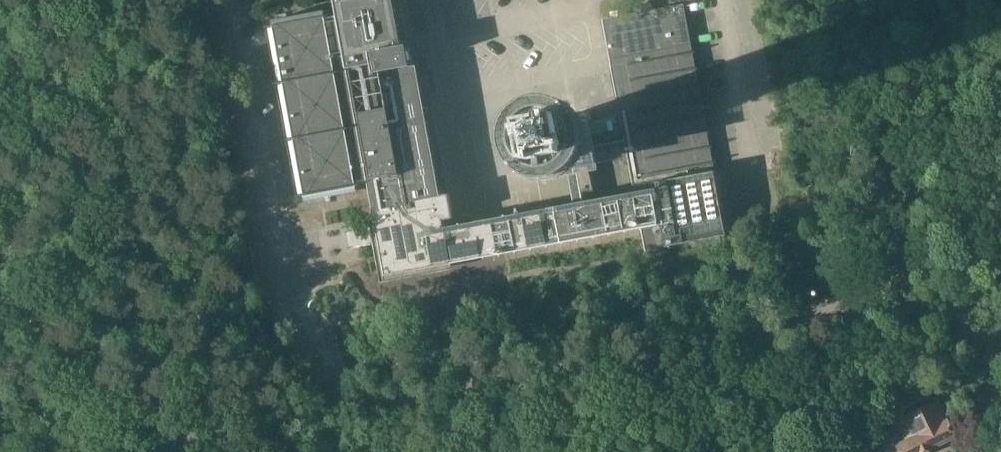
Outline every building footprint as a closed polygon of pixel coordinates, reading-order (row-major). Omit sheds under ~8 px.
[(274,24),(295,137),(297,150),(306,196),(329,192),(342,190),(357,187),(357,184),(369,182),(375,218),(382,255),(386,276),(642,228),(646,251),(727,236),(727,232),(723,211),(685,4),(642,12),(620,16),(619,11),(611,12),(612,18),(603,19),(612,68),(625,139),(581,148),(584,166),(629,158),(635,193),(533,211),(467,223),(445,228),(444,220),(454,218),(449,195),(441,196),(417,66),(413,66),(412,67),(411,61),(409,51),(408,45),(402,46),(401,43),(399,32),(393,0),(337,0),(340,16),(326,19),(325,15),(274,24)] [(580,142),(580,141),(576,120),(570,121),(570,118),(565,119),(566,122),(560,123),(560,122),(538,126),(539,132),(536,133),(537,137),(540,136),(541,143),(540,143),(544,165),(550,164),(551,166),(554,165),(555,172),(568,169),(568,170),(578,168),(578,167),(584,166),(581,148),(580,142)] [(831,260),(823,261),(825,268),(832,267),(831,260)] [(953,347),(946,355),(942,358),(948,365),(952,361),(953,361),(960,354),(957,351),(953,347)] [(926,410),(919,397),(894,410),(909,441),(899,446),(902,451),(923,451),(954,436),(943,413),(938,416),(933,406),(926,410)]
